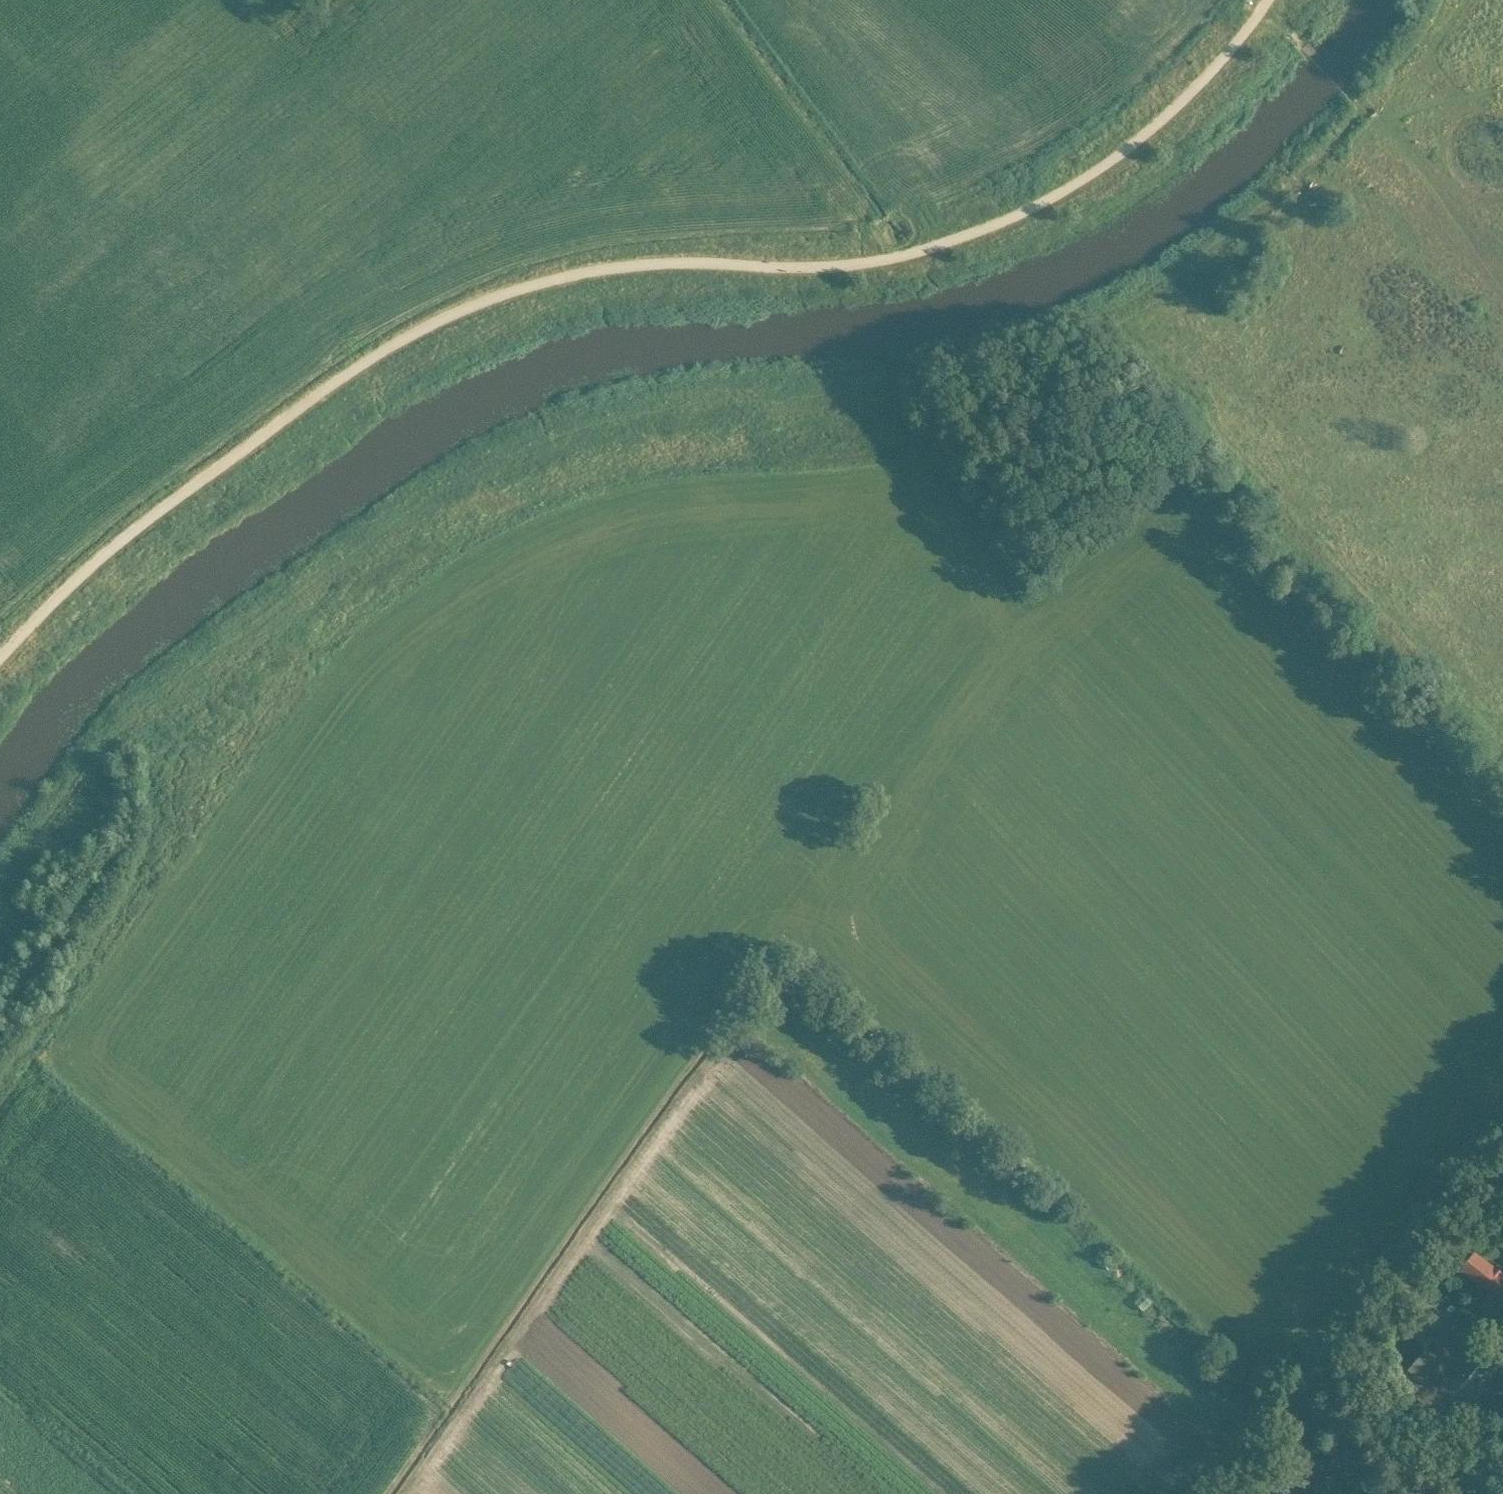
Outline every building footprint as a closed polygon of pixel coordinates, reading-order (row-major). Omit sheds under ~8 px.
[(1462,1271),(1499,1299),(1502,1294),(1502,1273),(1496,1268),(1495,1269),(1475,1254),(1462,1271)] [(1426,1346),(1400,1379),(1440,1410),(1453,1392),(1450,1390),(1472,1363),(1466,1358),(1475,1346),(1453,1328),(1434,1352),(1426,1346)]
